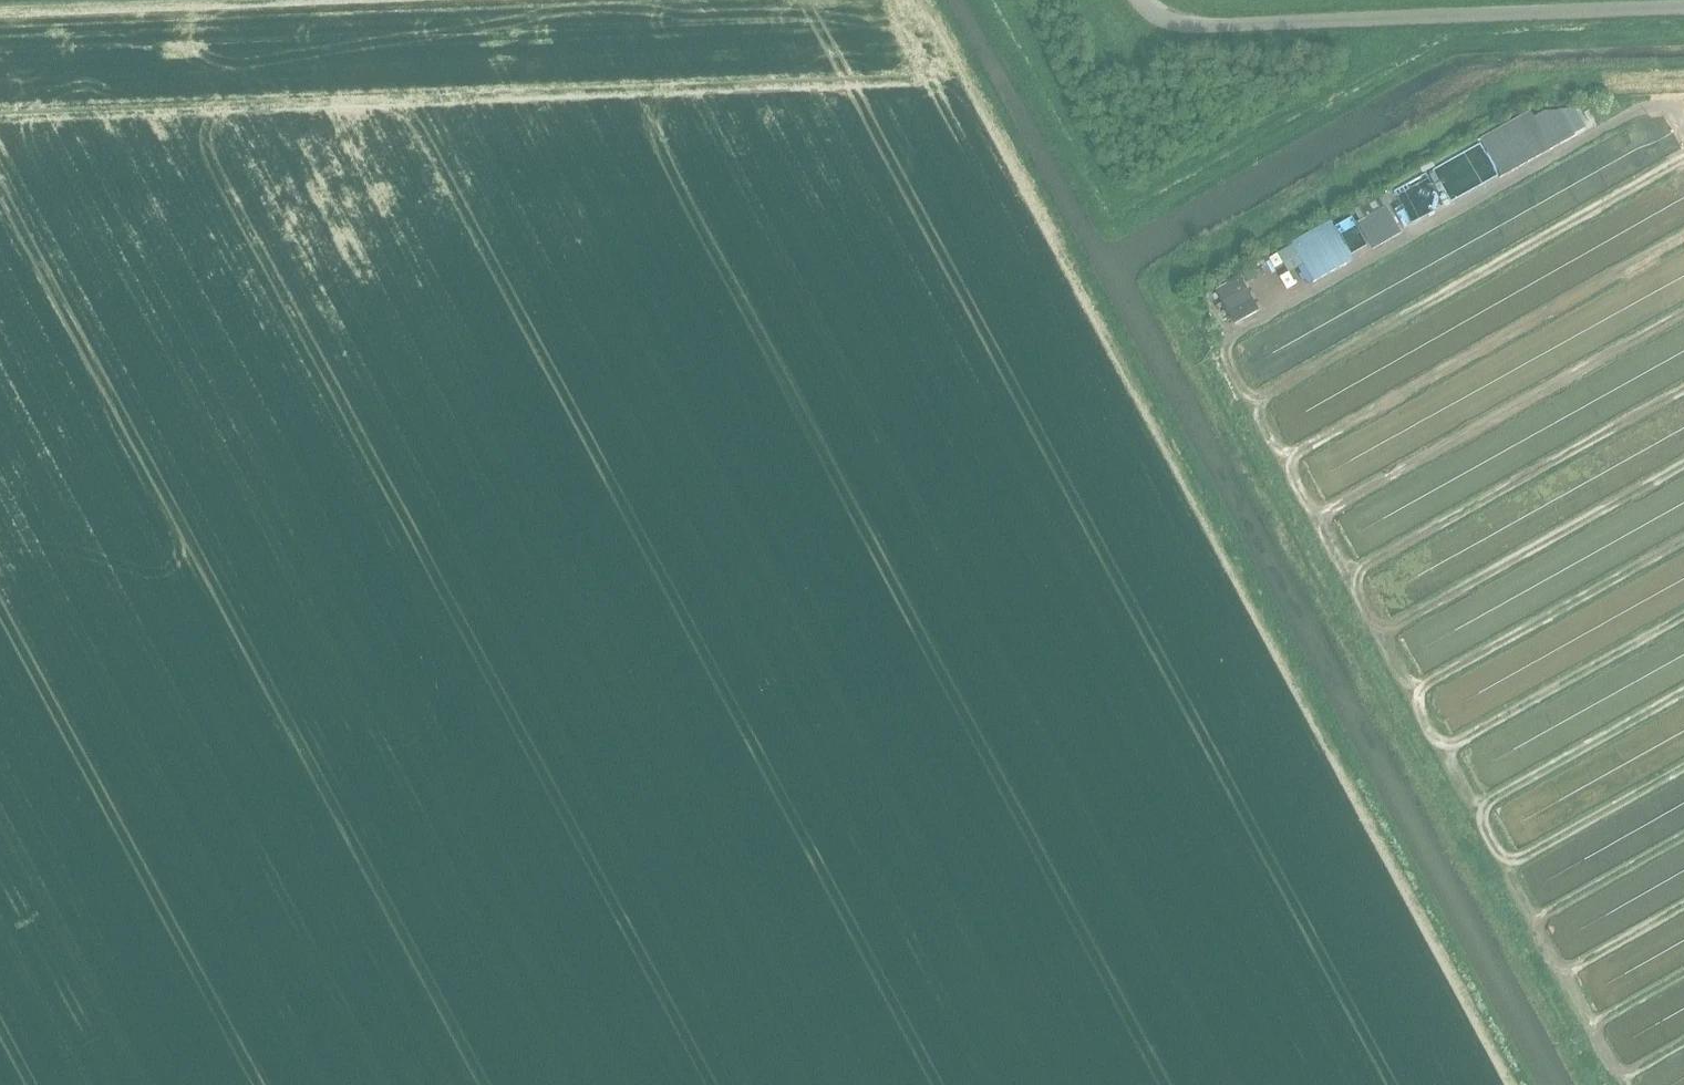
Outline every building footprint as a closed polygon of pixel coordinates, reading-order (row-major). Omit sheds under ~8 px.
[(1528,112),(1479,139),(1500,177),(1549,150),(1573,137),(1558,111),(1543,111),(1532,118),(1528,112)] [(1386,204),(1356,220),(1368,242),(1371,247),(1401,230),(1386,204)] [(1327,222),(1290,243),(1291,244),(1302,264),(1312,282),(1349,261),(1346,255),(1327,222)] [(1302,264),(1291,244),(1278,252),(1289,272),(1302,264)] [(1252,267),(1242,272),(1247,281),(1257,275),(1252,267)] [(1238,275),(1214,289),(1224,306),(1234,323),(1258,310),(1238,275)]
